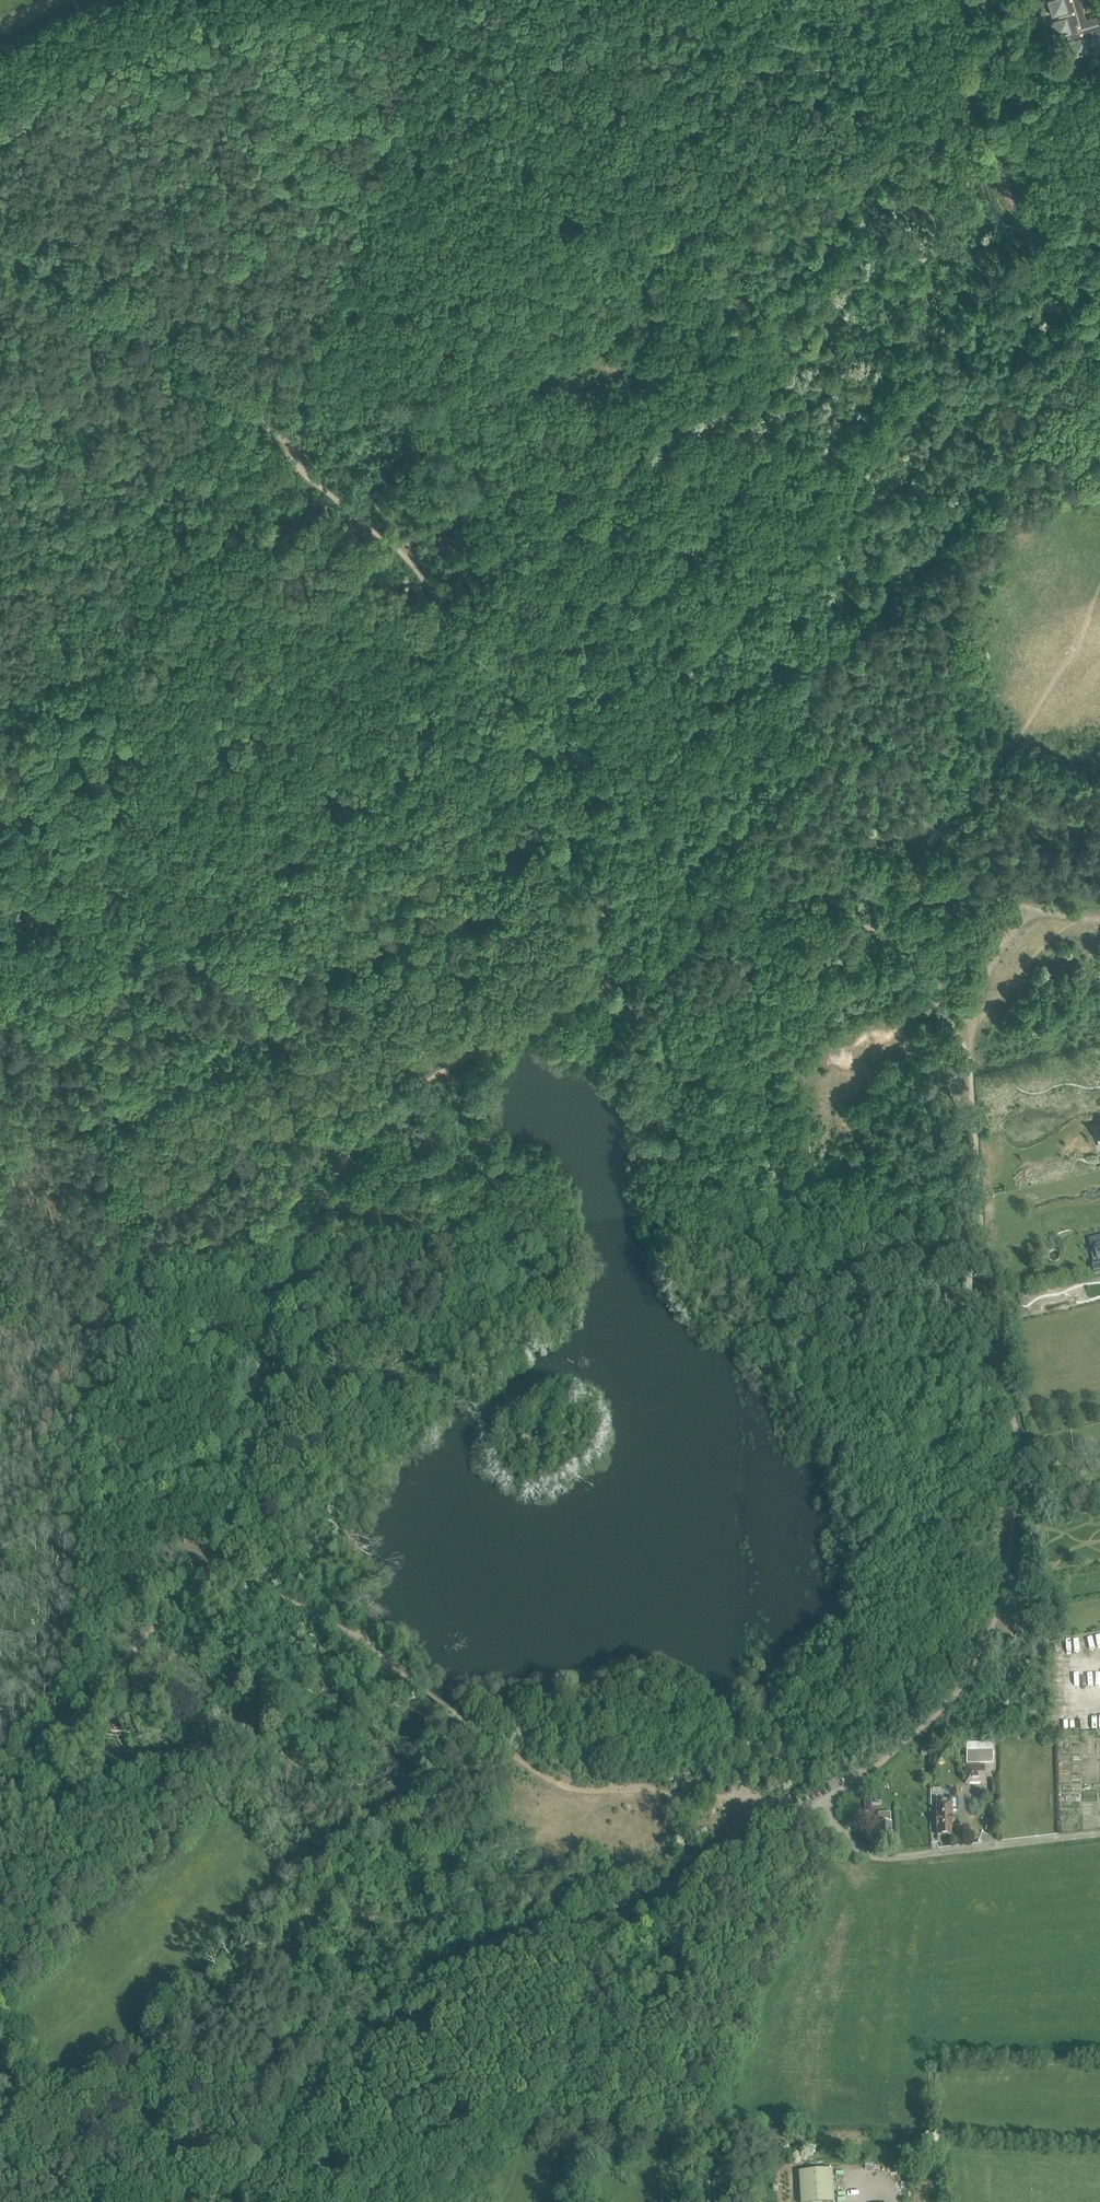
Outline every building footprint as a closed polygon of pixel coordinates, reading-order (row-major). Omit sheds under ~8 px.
[(1047,1),(1052,16),(1057,14),(1059,19),(1051,22),(1055,37),(1061,36),(1066,53),(1071,51),(1073,57),(1088,52),(1087,47),(1091,45),(1094,53),(1099,51),(1099,15),(1086,19),(1080,2),(1086,0),(1049,0),(1047,1)] [(1094,1272),(1099,1271),(1099,1244),(1094,1245),(1098,1262),(1092,1263),(1094,1272)] [(966,1742),(966,1763),(993,1763),(993,1742),(966,1742)] [(966,1783),(984,1783),(984,1766),(965,1766),(966,1783)] [(950,1799),(936,1799),(937,1815),(936,1815),(937,1826),(937,1834),(951,1834),(951,1825),(951,1814),(950,1799)] [(872,1800),(863,1800),(863,1812),(872,1812),(872,1800)] [(892,1840),(891,1822),(888,1822),(887,1810),(878,1810),(878,1828),(866,1828),(867,1839),(879,1839),(879,1841),(892,1840)] [(832,2170),(799,2172),(801,2201),(834,2201),(832,2170)]
